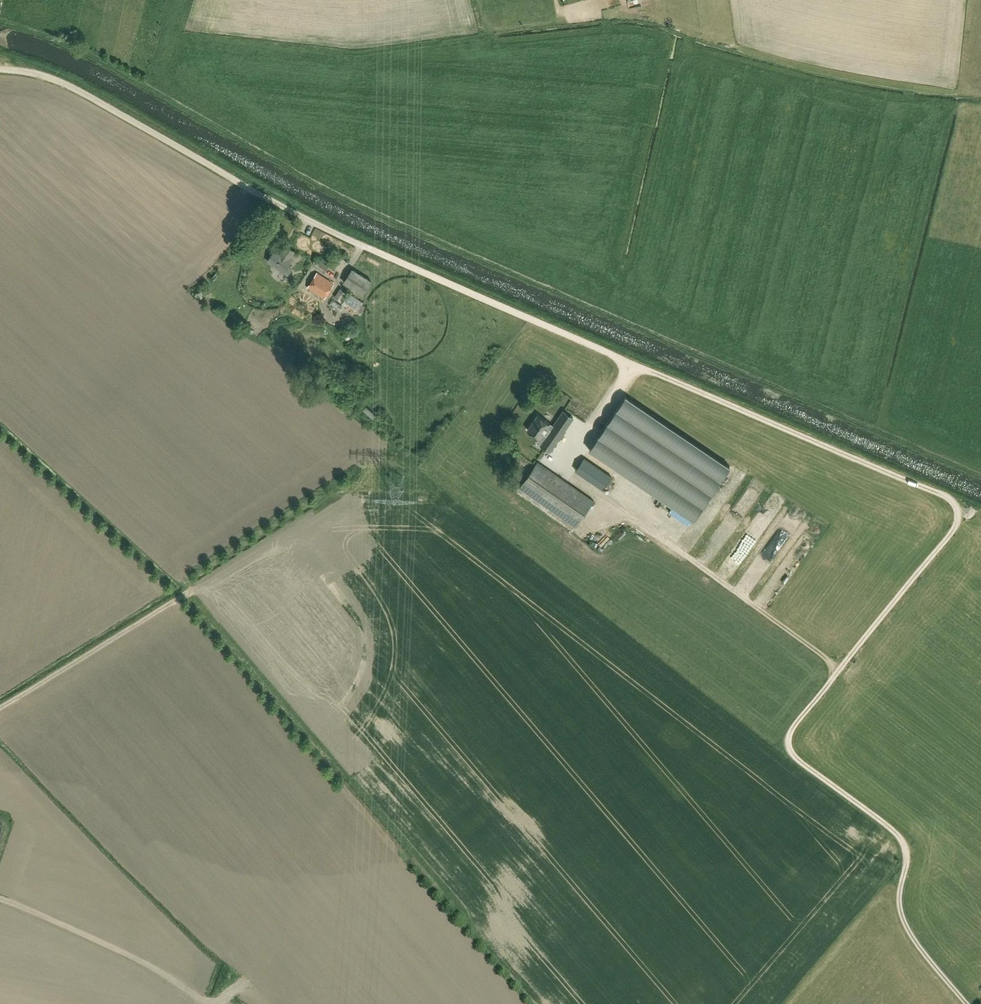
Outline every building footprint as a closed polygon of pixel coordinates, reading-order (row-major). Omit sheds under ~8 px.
[(267,260),(287,274),(291,268),(289,266),(293,259),(290,257),(294,251),(286,245),(280,254),(274,250),(267,260)] [(329,266),(320,260),(315,268),(324,273),(329,266)] [(372,281),(352,268),(343,282),(363,295),(372,281)] [(308,287),(324,298),(334,284),(317,273),(308,287)] [(341,288),(334,297),(341,301),(347,292),(341,288)] [(342,303),(357,314),(364,302),(349,292),(342,303)] [(328,306),(338,312),(343,305),(333,299),(328,306)] [(589,449),(694,520),(730,467),(625,396),(589,449)] [(543,447),(549,451),(573,418),(563,411),(553,425),(538,414),(527,429),(540,438),(541,437),(547,441),(543,447)] [(582,475),(591,462),(584,458),(576,470),(582,475)] [(519,487),(549,508),(575,526),(593,500),(537,461),(519,487)] [(605,472),(591,462),(582,475),(596,484),(605,472)] [(726,488),(742,471),(736,465),(720,482),(726,488)] [(605,472),(596,484),(603,489),(612,477),(605,472)]
